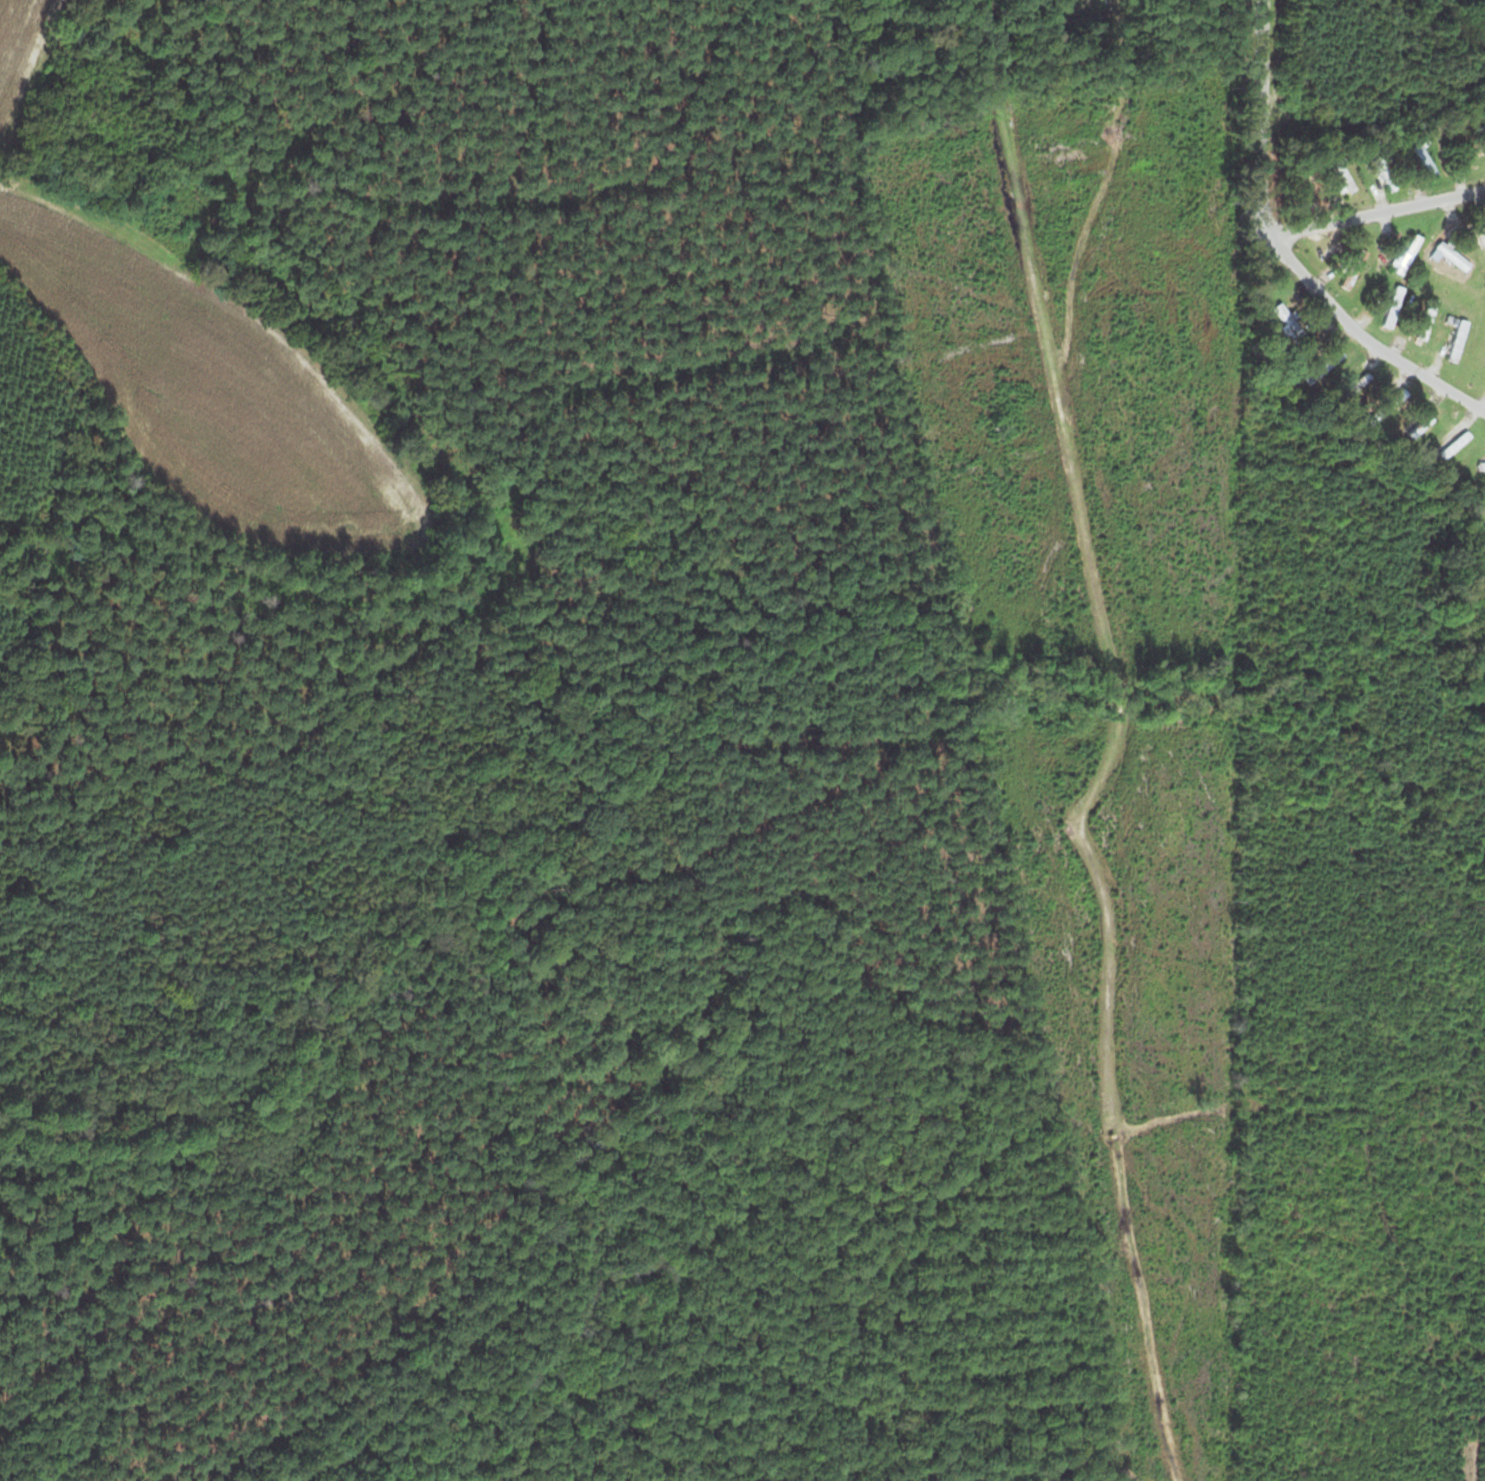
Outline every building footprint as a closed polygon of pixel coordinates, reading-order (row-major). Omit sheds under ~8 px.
[(1409,145),(1428,176),(1435,172),(1416,141),(1409,145)] [(1395,184),(1379,152),(1370,157),(1387,189),(1395,184)] [(1420,237),(1412,233),(1391,268),(1398,272),(1420,237)] [(1468,263),(1437,238),(1432,245),(1462,270),(1468,263)] [(1365,251),(1356,247),(1336,284),(1345,289),(1365,251)] [(1380,325),(1389,327),(1400,286),(1390,284),(1380,325)] [(1419,345),(1435,300),(1426,297),(1410,342),(1419,345)] [(1302,330),(1281,298),(1270,305),(1291,337),(1302,330)] [(1444,358),(1453,361),(1466,320),(1456,318),(1444,358)] [(1405,395),(1400,388),(1360,417),(1365,424),(1405,395)] [(1404,432),(1408,437),(1431,419),(1426,413),(1404,432)] [(1435,453),(1441,459),(1467,435),(1461,428),(1435,453)] [(1484,469),(1484,462),(1474,461),(1474,469),(1484,469)]
